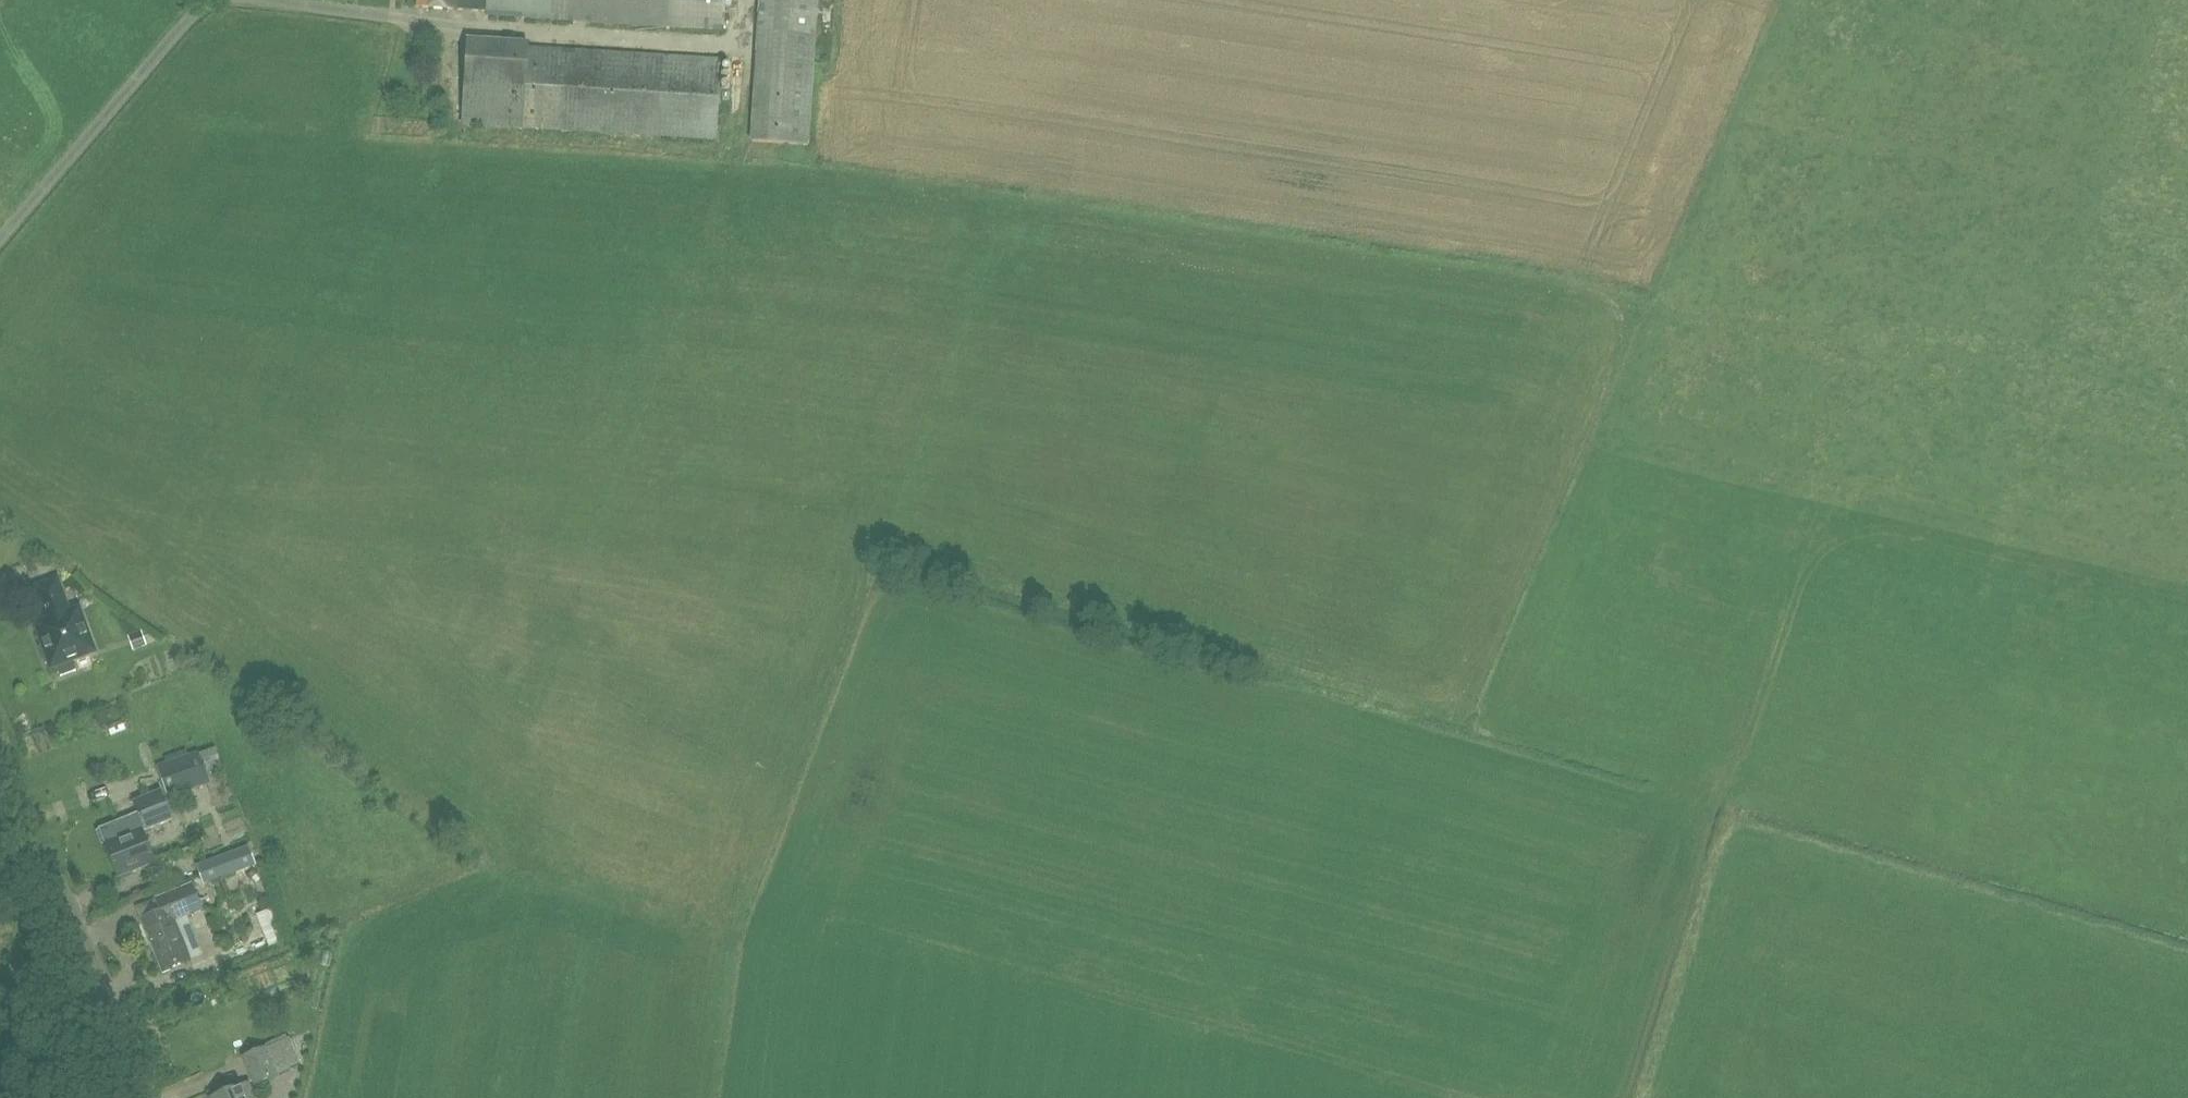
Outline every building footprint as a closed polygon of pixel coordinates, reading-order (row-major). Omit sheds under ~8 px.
[(416,7),(486,12),(485,14),(724,29),(726,0),(417,0),(416,7)] [(754,141),(806,144),(815,0),(763,0),(754,141)] [(517,79),(468,77),(467,108),(507,110),(508,89),(517,89),(517,79)] [(98,653),(81,605),(70,609),(58,576),(30,586),(42,620),(33,623),(41,646),(38,647),(45,664),(47,663),(50,670),(57,668),(60,676),(76,670),(74,662),(98,653)] [(168,796),(210,783),(210,782),(207,773),(222,768),(215,747),(198,752),(158,766),(168,796)] [(106,841),(119,875),(156,861),(144,830),(174,818),(162,790),(135,801),(139,812),(100,828),(98,829),(103,842),(106,841)] [(223,855),(198,865),(205,884),(255,864),(248,846),(224,856),(223,855)] [(254,868),(248,874),(256,883),(262,877),(254,868)] [(192,883),(155,898),(161,912),(142,920),(151,943),(153,942),(164,970),(191,959),(174,919),(191,913),(203,908),(192,883)] [(200,921),(188,925),(201,966),(214,962),(200,921)] [(267,1048),(267,1047),(243,1055),(255,1086),(280,1076),(279,1074),(291,1069),(291,1068),(301,1063),(289,1037),(280,1042),(267,1048)] [(242,1086),(212,1097),(247,1097),(242,1086)]
